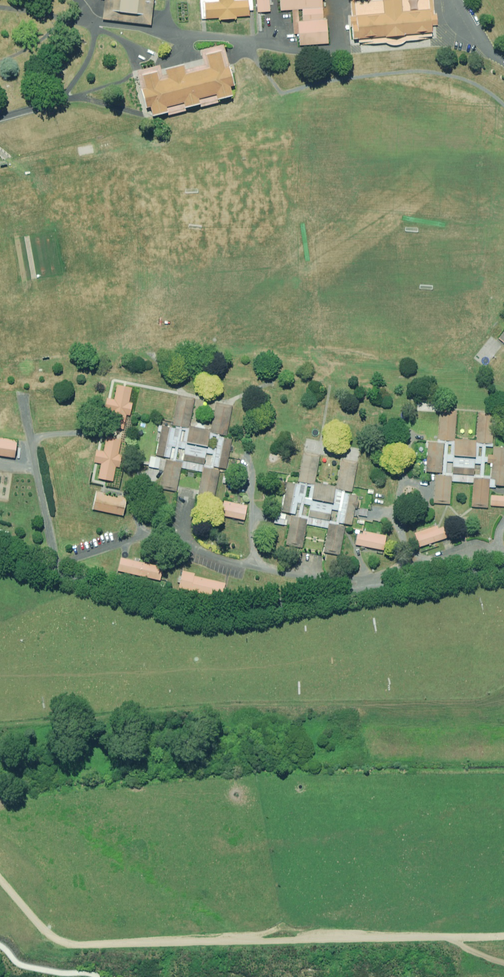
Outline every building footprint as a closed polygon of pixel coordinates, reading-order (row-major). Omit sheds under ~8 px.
[(105,18),(152,24),(155,0),(106,0),(105,18)] [(204,20),(207,20),(257,17),(256,0),(203,0),(204,20)] [(259,13),(273,12),(272,0),(258,0),(259,13)] [(303,47),(331,45),(330,15),(326,16),(325,0),(281,0),(281,12),(295,11),(296,33),(302,32),(303,47)] [(354,47),(438,40),(435,0),(350,0),(354,47)] [(150,109),(152,118),(231,98),(229,88),(234,87),(229,67),(223,47),(201,53),(203,61),(181,67),(161,72),(160,66),(139,71),(136,73),(136,75),(145,110),(150,109)] [(126,399),(128,385),(115,383),(113,399),(104,398),(103,407),(110,408),(108,427),(124,429),(126,417),(132,418),(134,400),(126,399)] [(165,469),(162,487),(179,490),(183,467),(204,471),(199,495),(215,498),(221,468),(228,469),(234,438),(227,437),(233,406),(217,403),(212,428),(191,424),(196,400),(178,397),(174,422),(164,420),(157,456),(152,455),(150,466),(165,469)] [(436,501),(453,503),(455,479),(476,481),(474,506),(491,507),(493,485),(503,486),(503,446),(496,445),(498,414),(482,412),(480,438),(459,436),(461,411),(443,410),(441,436),(432,435),(428,472),(439,472),(438,483),(436,501)] [(117,437),(102,434),(99,448),(92,449),(90,461),(99,462),(96,477),(108,480),(111,464),(121,466),(123,455),(114,453),(117,437)] [(0,439),(0,457),(18,460),(20,441),(0,439)] [(290,526),(286,544),(303,548),(308,524),(329,528),(324,553),(340,556),(345,525),(353,526),(359,495),(352,494),(358,464),(342,461),(337,486),(316,482),(321,457),(303,454),(298,479),(289,478),(282,514),(277,513),(275,523),(290,526)] [(131,497),(97,487),(91,507),(125,516),(131,497)] [(251,506),(226,500),(222,514),(247,521),(251,506)] [(421,548),(452,537),(447,523),(416,533),(421,548)] [(388,535),(360,530),(357,546),(385,551),(388,535)] [(167,568),(122,557),(119,572),(163,583),(167,568)] [(229,581),(185,572),(181,588),(225,598),(229,581)]
